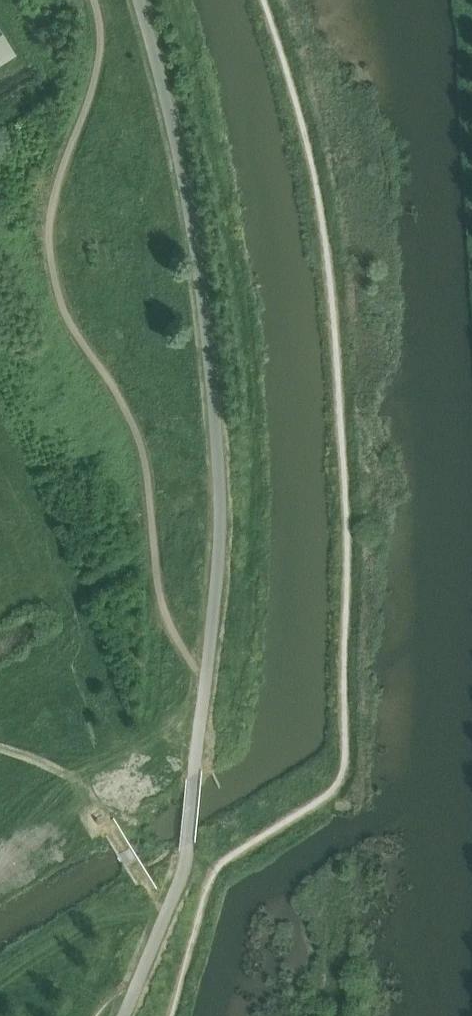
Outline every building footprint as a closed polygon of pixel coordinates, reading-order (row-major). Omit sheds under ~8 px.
[(17,55),(0,28),(0,65),(17,55)]
